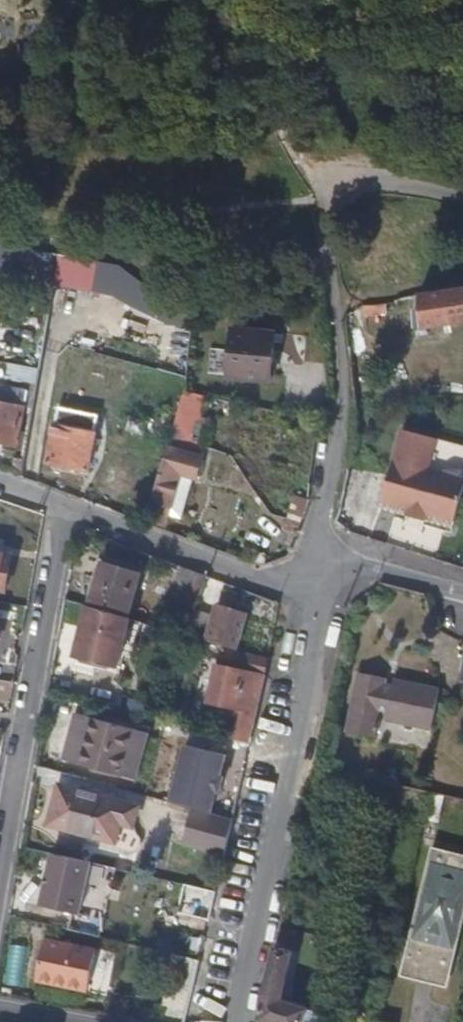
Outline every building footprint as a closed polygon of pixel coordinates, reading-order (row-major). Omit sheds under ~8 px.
[(426,292),(411,296),(416,327),(424,326),(426,333),(462,328),(462,287),(426,292)] [(386,315),(385,304),(363,308),(364,317),(386,315)] [(235,326),(235,373),(277,373),(277,326),(235,326)] [(35,386),(38,370),(11,364),(8,380),(35,386)] [(22,409),(25,392),(1,388),(0,393),(0,405),(22,409)] [(174,438),(199,441),(204,395),(180,392),(174,438)] [(16,447),(22,409),(0,405),(0,444),(16,447)] [(99,418),(57,409),(47,464),(89,473),(99,418)] [(401,430),(380,510),(451,528),(462,483),(462,479),(460,470),(462,457),(462,446),(401,430)] [(171,444),(152,511),(188,521),(209,456),(171,444)] [(304,522),(308,499),(293,497),(289,520),(304,522)] [(147,526),(155,528),(158,520),(150,517),(147,526)] [(8,592),(15,556),(0,553),(0,591),(8,592)] [(98,592),(92,608),(132,620),(145,578),(107,565),(109,561),(103,559),(93,589),(98,592)] [(208,576),(183,567),(178,581),(190,586),(181,616),(195,620),(208,576)] [(225,648),(237,651),(248,616),(221,606),(217,618),(200,612),(191,637),(225,648)] [(132,620),(92,608),(79,656),(120,666),(132,620)] [(181,616),(175,633),(189,637),(195,620),(181,616)] [(226,739),(251,745),(270,661),(237,651),(225,648),(209,706),(232,712),(226,739)] [(389,674),(364,667),(351,730),(377,736),(383,709),(389,710),(387,718),(436,729),(444,687),(397,675),(395,682),(387,680),(389,674)] [(139,781),(152,734),(81,714),(68,761),(139,781)] [(186,746),(172,804),(212,815),(217,794),(221,795),(224,779),(222,778),(226,757),(186,746)] [(122,825),(133,826),(136,817),(126,805),(63,786),(50,824),(75,831),(117,843),(122,825)] [(142,845),(133,826),(122,825),(117,843),(115,853),(126,856),(139,851),(142,845)] [(73,840),(115,853),(117,843),(75,831),(73,840)] [(451,975),(462,931),(462,859),(436,851),(406,963),(451,975)] [(93,864),(55,855),(42,907),(81,917),(93,864)] [(99,949),(49,939),(42,982),(92,991),(99,949)] [(6,940),(2,981),(30,983),(33,942),(6,940)] [(332,987),(318,983),(314,999),(323,1002),(322,1010),(286,1001),(296,954),(275,948),(265,991),(261,1021),(323,1021),(328,1010),(332,987)] [(179,968),(199,973),(200,968),(173,963),(169,982),(176,983),(179,968)] [(171,1007),(190,1012),(199,973),(179,968),(176,983),(171,1007)]
